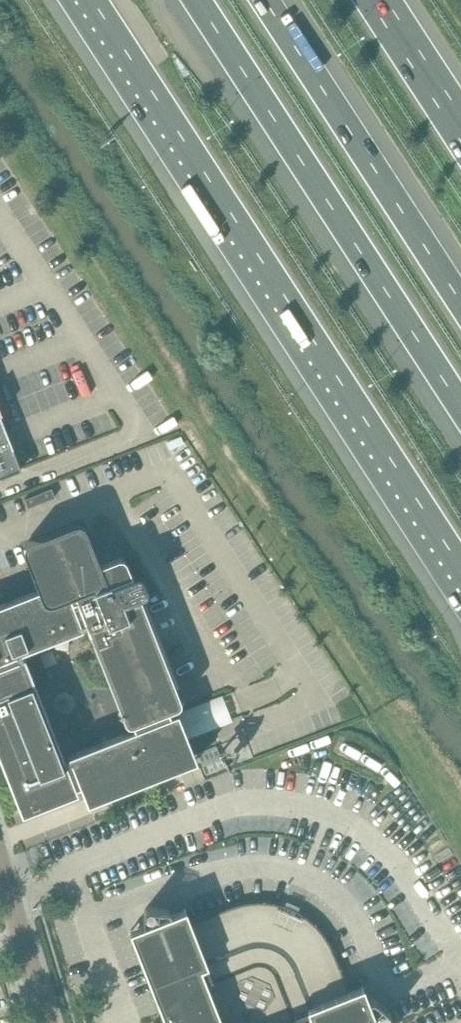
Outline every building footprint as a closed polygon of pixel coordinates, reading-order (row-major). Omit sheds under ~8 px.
[(21,469),(0,416),(0,477),(21,469)] [(184,445),(181,437),(166,443),(169,451),(184,445)] [(54,497),(51,488),(24,499),(27,507),(54,497)] [(38,587),(22,594),(0,602),(0,758),(22,813),(78,791),(75,786),(80,784),(87,802),(196,759),(187,737),(178,714),(177,711),(172,713),(170,713),(168,708),(177,705),(180,703),(180,698),(140,596),(141,595),(140,595),(145,593),(147,590),(148,586),(143,574),(140,571),(136,572),(132,573),(131,573),(126,559),(123,556),(119,556),(100,564),(95,550),(86,527),(83,523),(79,521),(74,522),(29,539),(25,542),(23,547),(24,552),(38,587)] [(362,986),(349,991),(333,952),(309,918),(271,902),(229,907),(190,922),(185,909),(130,930),(166,1022),(377,1022),(362,986)]
